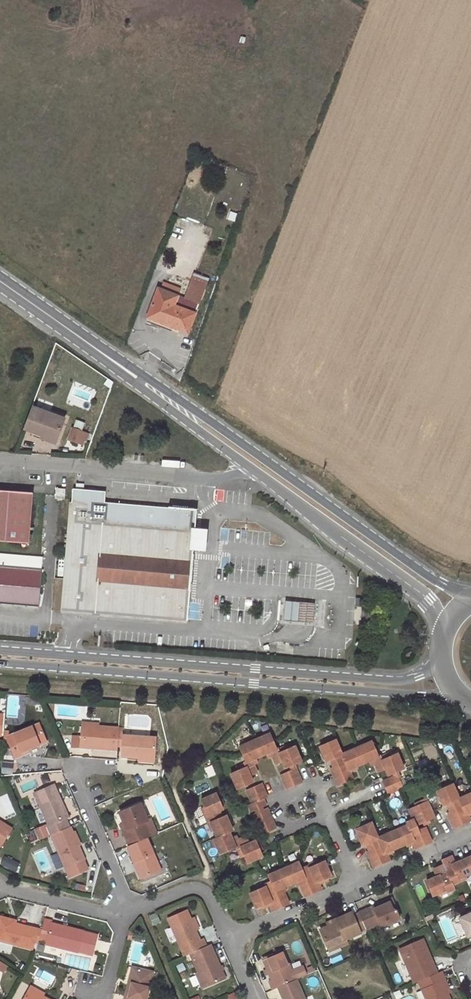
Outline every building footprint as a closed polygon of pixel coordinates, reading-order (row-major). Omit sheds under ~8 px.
[(234,222),(236,214),(228,211),(225,220),(234,222)] [(194,271),(188,289),(202,294),(208,277),(194,271)] [(162,280),(150,316),(176,326),(188,331),(199,302),(185,296),(178,293),(180,286),(162,280)] [(188,289),(185,296),(199,302),(202,294),(188,289)] [(176,326),(150,316),(146,322),(174,333),(176,326)] [(65,421),(32,407),(23,430),(56,444),(65,421)] [(78,432),(67,428),(62,441),(74,445),(78,432)] [(0,480),(0,532),(30,533),(33,482),(0,480)] [(65,603),(188,613),(189,613),(195,541),(205,542),(207,524),(196,523),(198,502),(170,500),(169,500),(106,495),(98,495),(99,484),(74,482),(65,603)] [(107,484),(99,484),(98,495),(106,495),(107,484)] [(0,557),(0,595),(42,599),(44,560),(0,557)] [(83,743),(119,747),(121,723),(84,721),(83,732),(83,743)] [(48,739),(41,722),(8,736),(16,756),(30,750),(29,747),(48,739)] [(272,727),(257,735),(263,750),(274,745),(280,758),(286,755),(289,761),(305,755),(298,740),(286,745),(283,740),(279,742),(272,727)] [(123,753),(140,754),(140,757),(155,758),(157,732),(125,729),(123,753)] [(83,732),(74,731),(73,742),(83,743),(83,732)] [(263,750),(257,735),(243,740),(250,756),(245,758),(246,762),(234,767),(242,782),(256,775),(254,770),(259,768),(255,755),(263,750)] [(365,759),(359,743),(344,749),(338,735),(323,743),(328,755),(335,752),(337,761),(332,763),(338,781),(356,772),(354,764),(365,759)] [(375,735),(359,743),(365,759),(375,755),(381,765),(389,762),(390,767),(406,761),(400,745),(384,753),(383,750),(381,751),(375,735)] [(11,773),(10,762),(0,763),(1,774),(11,773)] [(292,784),(306,779),(298,764),(285,771),(292,784)] [(210,765),(204,768),(207,777),(214,775),(210,765)] [(383,775),(390,790),(405,783),(400,769),(383,775)] [(470,806),(470,786),(459,792),(453,776),(437,783),(444,797),(450,794),(453,802),(446,805),(453,823),(470,815),(467,808),(470,806)] [(266,795),(271,793),(265,779),(250,785),(256,799),(266,795)] [(37,790),(42,803),(51,820),(47,821),(53,832),(72,823),(68,814),(70,812),(56,781),(37,790)] [(212,820),(218,835),(234,828),(228,813),(224,815),(221,807),(225,804),(219,789),(202,795),(210,811),(205,812),(209,822),(212,820)] [(413,835),(417,845),(434,837),(428,821),(423,822),(421,817),(437,810),(429,790),(410,799),(416,811),(407,815),(408,819),(395,824),(402,840),(413,835)] [(274,810),(266,795),(256,799),(251,801),(255,806),(257,805),(259,810),(256,812),(259,817),(274,810)] [(392,798),(390,806),(398,807),(400,800),(392,798)] [(122,809),(126,819),(128,825),(125,827),(132,843),(149,835),(153,834),(146,819),(149,817),(142,800),(122,809)] [(51,820),(42,803),(40,806),(47,821),(51,820)] [(279,823),(274,810),(259,817),(265,829),(279,823)] [(160,830),(153,815),(149,817),(146,819),(153,834),(160,830)] [(402,840),(395,824),(381,831),(373,815),(358,823),(365,839),(370,836),(373,844),(368,847),(376,863),(395,855),(391,845),(402,840)] [(0,816),(0,842),(2,843),(13,825),(0,816)] [(75,829),(72,823),(53,832),(68,865),(86,857),(87,856),(81,842),(83,842),(77,829),(75,829)] [(238,837),(234,828),(218,835),(225,848),(239,842),(241,846),(246,843),(252,858),(266,852),(261,837),(256,840),(251,831),(238,837)] [(130,844),(137,860),(139,858),(146,875),(163,867),(149,835),(132,843),(130,844)] [(469,855),(458,860),(454,851),(442,856),(445,862),(436,865),(439,872),(428,878),(434,891),(448,885),(450,888),(458,884),(455,880),(462,877),(461,875),(470,872),(470,858),(469,855)] [(307,893),(325,885),(322,876),(334,872),(326,855),(315,861),(313,859),(304,864),(303,859),(288,865),(293,878),(304,874),(306,879),(301,881),(307,893)] [(15,872),(19,863),(6,856),(2,865),(15,872)] [(86,857),(68,865),(72,874),(90,866),(86,857)] [(144,877),(146,875),(139,858),(137,860),(144,877)] [(294,880),(293,878),(288,865),(273,871),(275,875),(266,879),(267,882),(253,888),(259,904),(273,898),(277,908),(292,900),(287,887),(284,888),(282,884),(294,880)] [(364,909),(371,926),(384,919),(386,922),(404,914),(397,894),(364,909)] [(174,924),(193,915),(189,906),(170,915),(174,924)] [(365,929),(357,909),(341,915),(341,918),(324,925),(332,944),(365,929)] [(463,914),(470,932),(470,911),(463,914)] [(2,914),(0,920),(0,935),(34,945),(39,925),(2,914)] [(47,915),(42,936),(50,937),(49,940),(81,948),(82,948),(95,951),(99,931),(86,928),(87,927),(55,921),(55,917),(47,915)] [(192,952),(210,943),(206,935),(203,936),(193,915),(174,924),(188,954),(192,952)] [(441,926),(446,939),(455,936),(450,923),(441,926)] [(422,977),(441,968),(427,936),(404,946),(418,978),(422,977)] [(210,943),(192,952),(207,984),(228,976),(213,942),(210,943)] [(278,984),(279,984),(298,975),(286,945),(265,955),(278,984)] [(309,963),(302,966),(307,974),(313,971),(309,963)] [(135,967),(132,980),(135,981),(131,995),(138,996),(137,998),(154,998),(157,986),(154,985),(157,972),(135,967)] [(441,968),(422,977),(431,998),(456,998),(441,968)] [(298,975),(279,984),(286,998),(308,998),(298,975)] [(138,996),(131,995),(135,981),(132,980),(127,998),(137,998),(138,996)] [(32,986),(24,998),(55,998),(32,986)]
